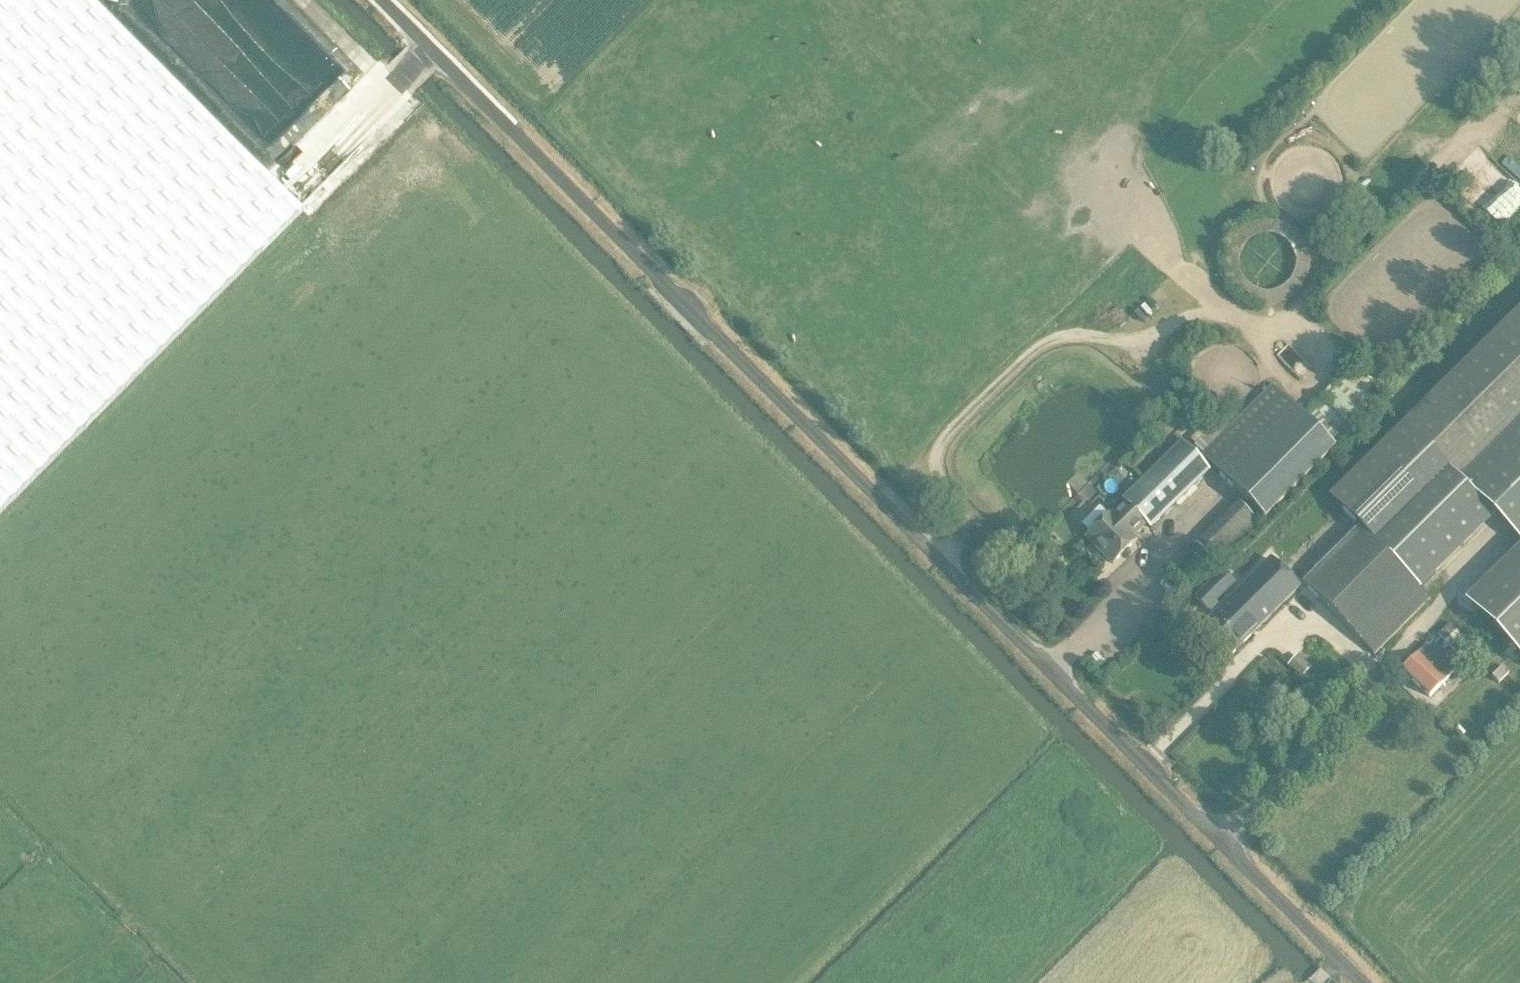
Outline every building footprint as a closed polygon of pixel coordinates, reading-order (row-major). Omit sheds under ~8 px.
[(0,92),(0,515),(304,212),(228,136),(92,0),(0,92)] [(92,0),(0,0),(0,92),(92,0)] [(1403,423),(1460,481),(1519,421),(1519,308),(1405,421),(1403,423)] [(1202,454),(1264,517),(1335,446),(1272,384),(1202,454)] [(1460,481),(1495,516),(1519,542),(1519,421),(1460,481)] [(1395,431),(1329,497),(1360,527),(1422,588),(1487,524),(1495,516),(1460,481),(1403,423),(1395,431)] [(1101,508),(1082,527),(1089,534),(1084,539),(1111,566),(1136,542),(1132,539),(1146,524),(1151,530),(1212,471),(1181,440),(1121,499),(1128,506),(1114,520),(1109,515),(1101,508)] [(1240,503),(1197,546),(1216,565),(1259,522),(1240,503)] [(1360,527),(1302,585),(1374,656),(1431,598),(1422,588),(1360,527)] [(1465,600),(1519,656),(1519,546),(1465,600)] [(1191,552),(1171,572),(1188,588),(1207,568),(1191,552)] [(1214,615),(1198,631),(1227,660),(1299,589),(1270,559),(1222,607),(1218,604),(1211,611),(1214,615)] [(1222,573),(1196,599),(1210,612),(1211,611),(1218,604),(1235,586),(1222,573)] [(1450,622),(1438,635),(1461,657),(1474,645),(1450,622)] [(1453,671),(1427,645),(1402,670),(1429,696),(1453,671)] [(1298,653),(1288,666),(1301,677),(1312,665),(1298,653)] [(1509,672),(1502,665),(1492,677),(1498,683),(1509,672)]
